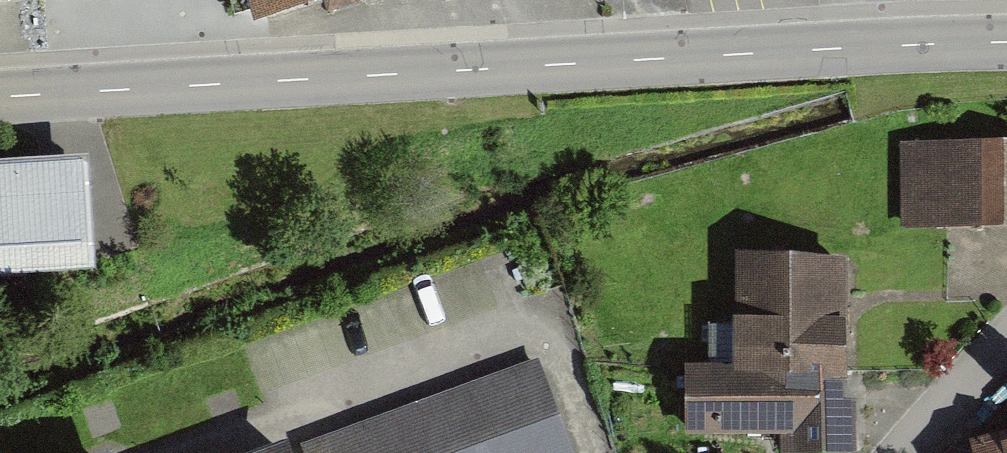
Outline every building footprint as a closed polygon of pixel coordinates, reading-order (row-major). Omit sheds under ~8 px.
[(257,21),(325,0),(251,0),(257,21)] [(917,148),(918,229),(1006,227),(1006,147),(917,148)] [(0,167),(0,275),(88,271),(83,164),(0,167)] [(851,257),(733,255),(732,371),(682,370),(682,432),(849,434),(851,257)] [(297,442),(301,452),(565,452),(525,352),(297,442)] [(975,444),(977,452),(1006,452),(1006,436),(975,444)]
